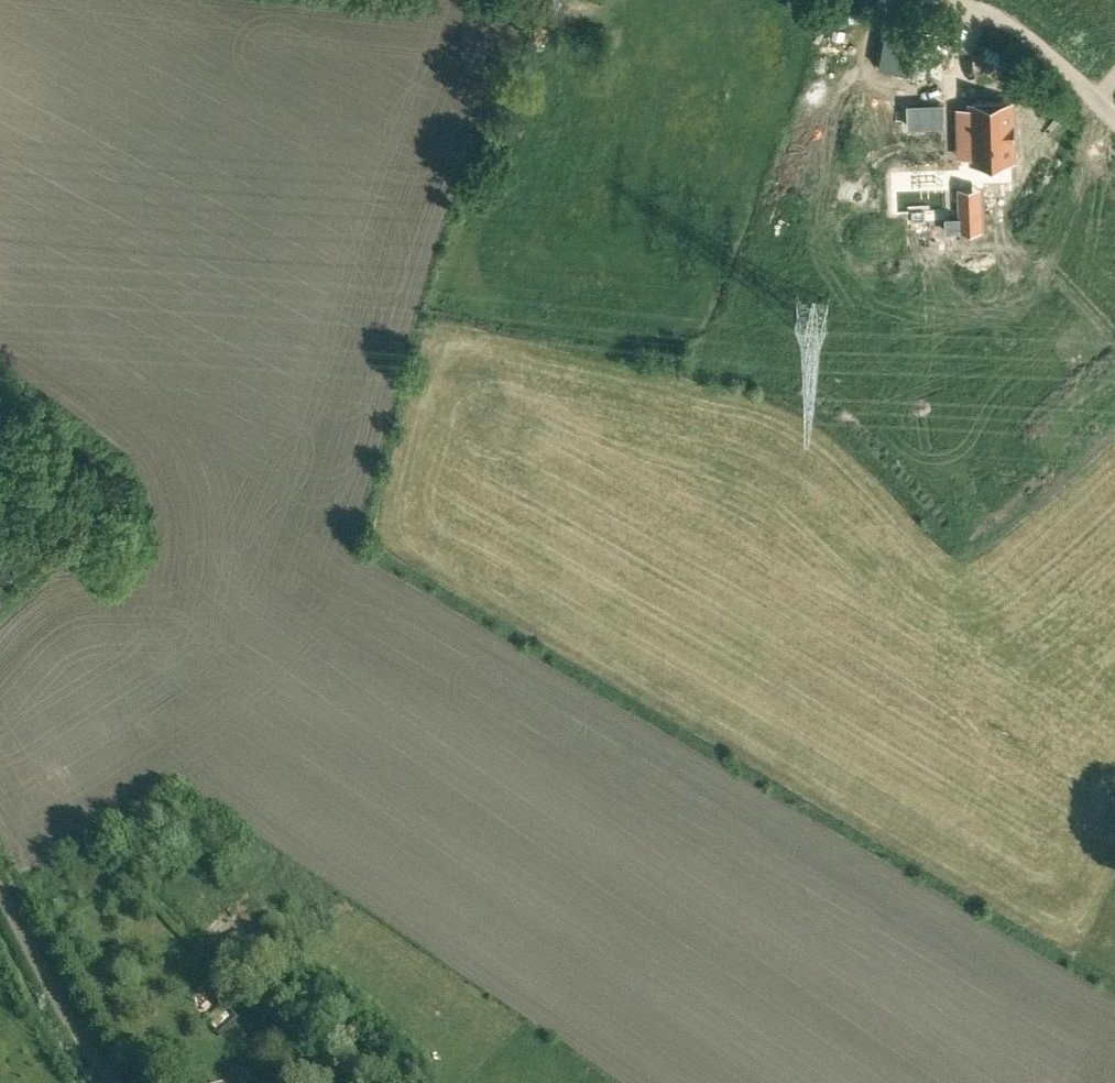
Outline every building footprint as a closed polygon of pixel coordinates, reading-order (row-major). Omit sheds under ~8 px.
[(933,29),(889,20),(880,64),(923,74),(933,29)] [(969,159),(981,159),(995,159),(1007,159),(1006,101),(968,102),(969,159)] [(943,104),(908,105),(909,126),(944,125),(943,104)] [(240,931),(223,939),(233,962),(250,953),(240,931)]
